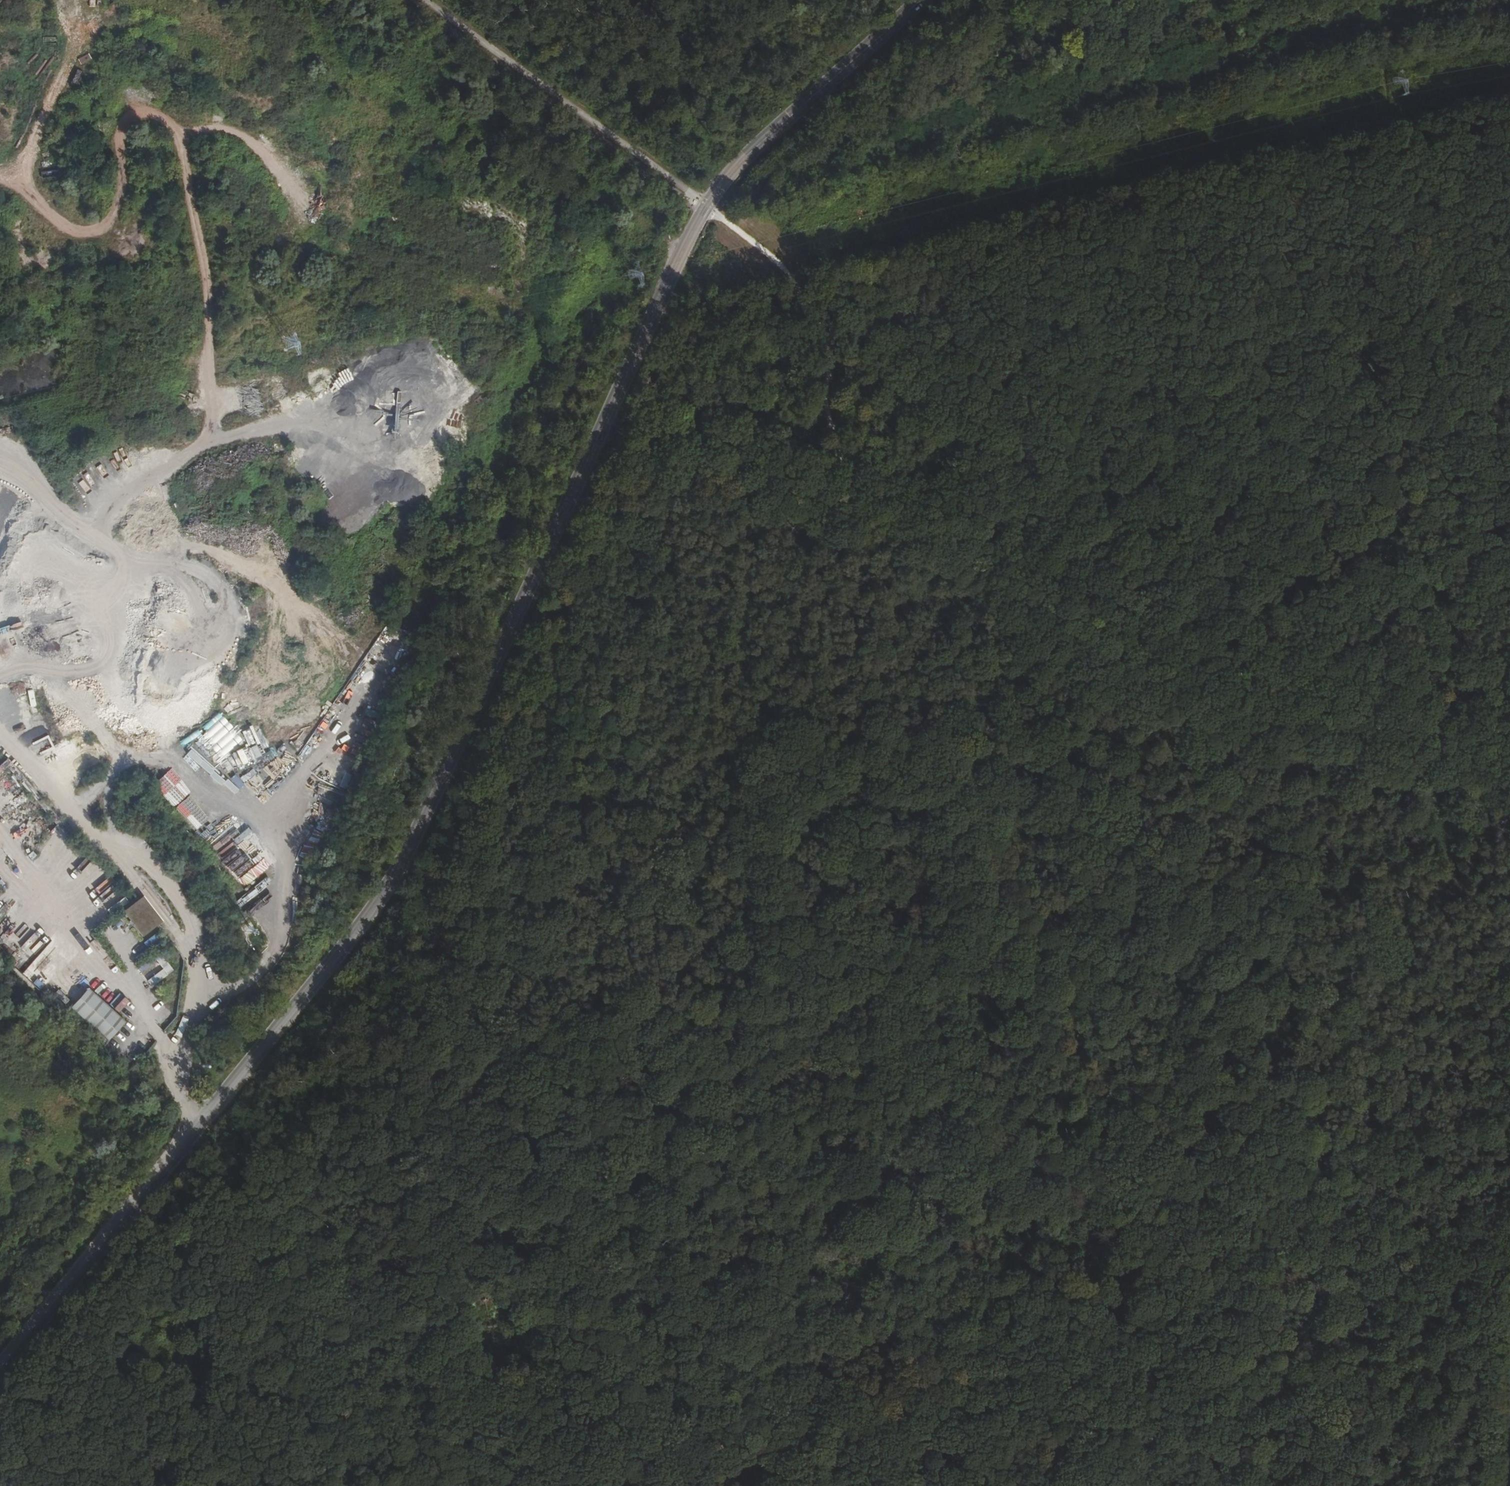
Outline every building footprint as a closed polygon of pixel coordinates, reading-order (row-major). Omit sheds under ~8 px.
[(113,23),(124,12),(119,7),(108,18),(113,23)] [(81,65),(91,59),(87,53),(78,59),(81,65)] [(78,69),(71,82),(76,84),(83,72),(78,69)] [(31,708),(35,724),(41,722),(37,707),(31,708)] [(228,745),(225,722),(214,724),(217,746),(228,745)] [(188,747),(223,786),(231,779),(196,740),(188,747)] [(155,787),(204,843),(229,821),(188,775),(175,786),(166,776),(155,787)] [(241,818),(208,844),(243,888),(276,861),(250,828),(241,818)] [(144,896),(123,910),(141,937),(162,922),(144,896)] [(246,938),(257,932),(251,921),(240,927),(246,938)] [(20,923),(8,941),(14,945),(26,927),(20,923)] [(159,951),(138,966),(152,986),(173,971),(159,951)] [(70,1007),(107,1041),(125,1022),(88,988),(70,1007)] [(107,1003),(115,993),(111,989),(103,999),(107,1003)] [(170,1000),(163,1012),(168,1014),(174,1002),(170,1000)]
